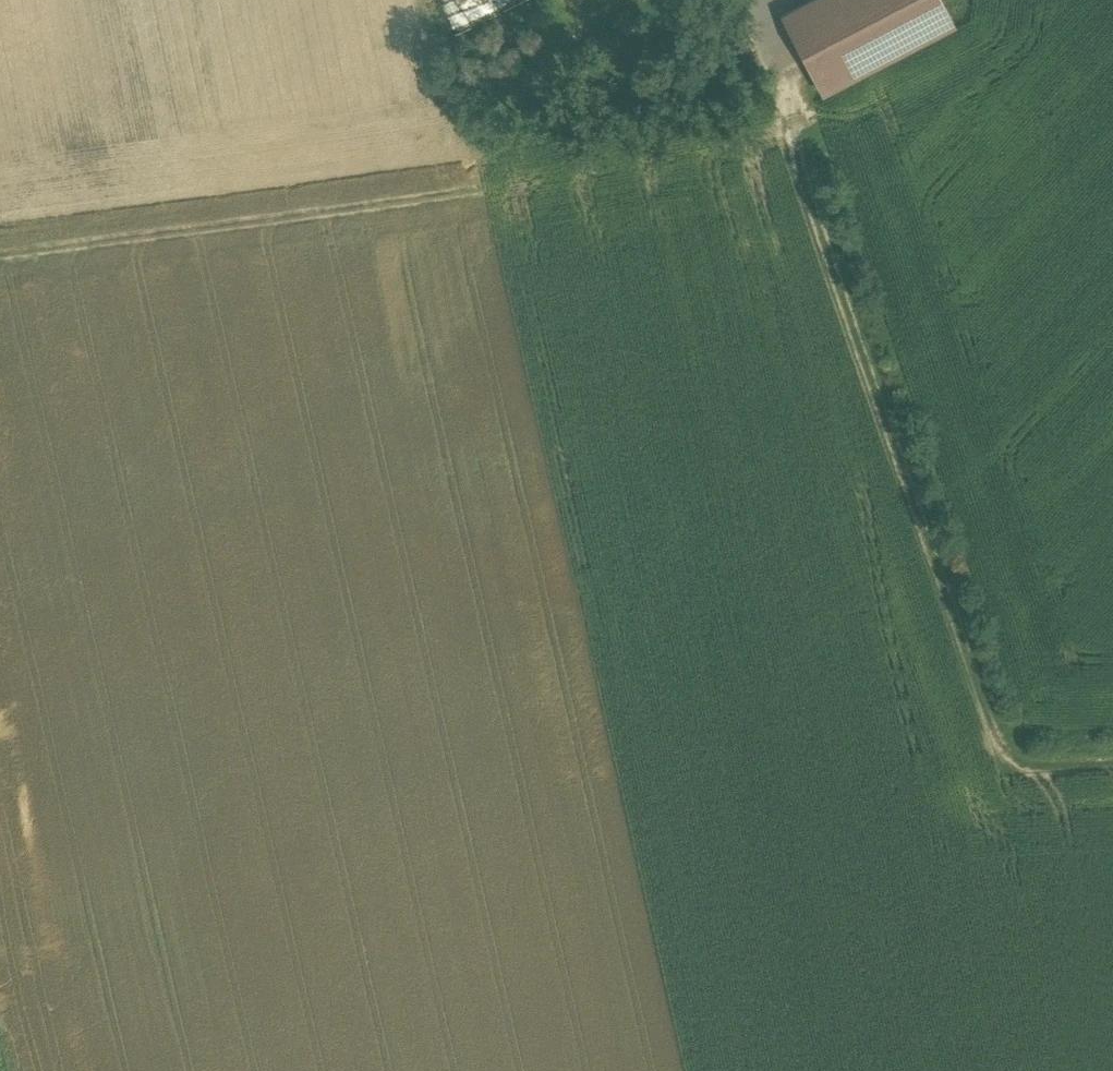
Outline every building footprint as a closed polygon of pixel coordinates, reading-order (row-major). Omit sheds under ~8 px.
[(775,12),(814,95),(952,31),(937,0),(800,0),(775,12)]
